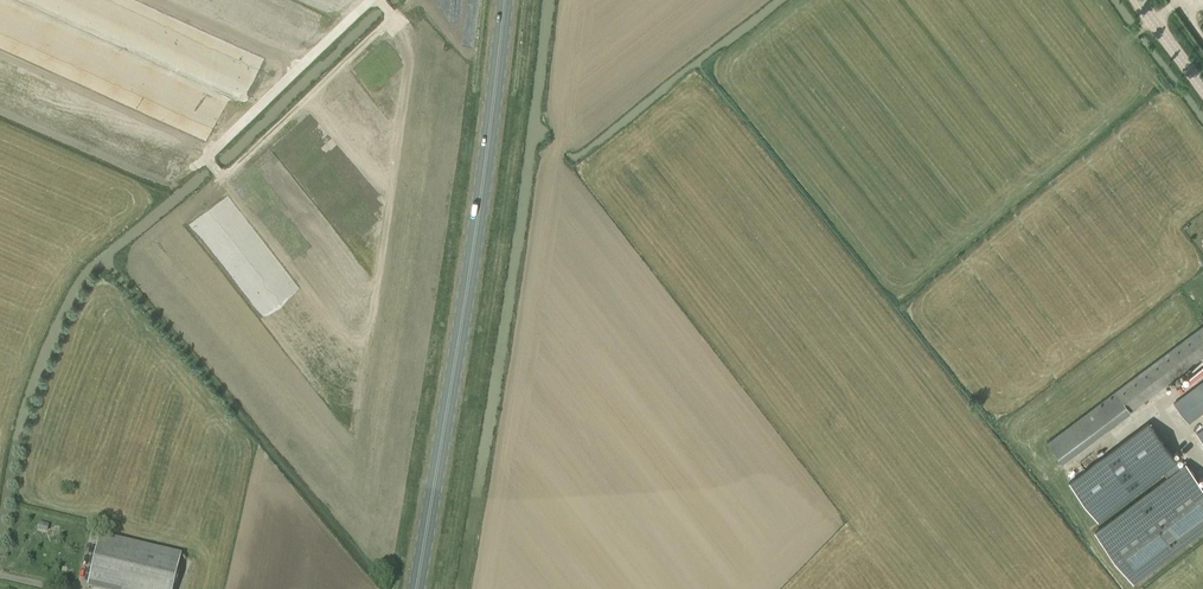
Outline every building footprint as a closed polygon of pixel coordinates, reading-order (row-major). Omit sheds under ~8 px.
[(1057,467),(1202,357),(1202,325),(1042,447),(1057,467)] [(1173,403),(1188,423),(1202,412),(1202,380),(1173,403)] [(1098,521),(1178,460),(1148,422),(1068,482),(1098,521)] [(1095,532),(1133,582),(1202,529),(1202,486),(1186,464),(1095,532)] [(95,588),(175,588),(183,556),(101,536),(89,587),(95,588)]
